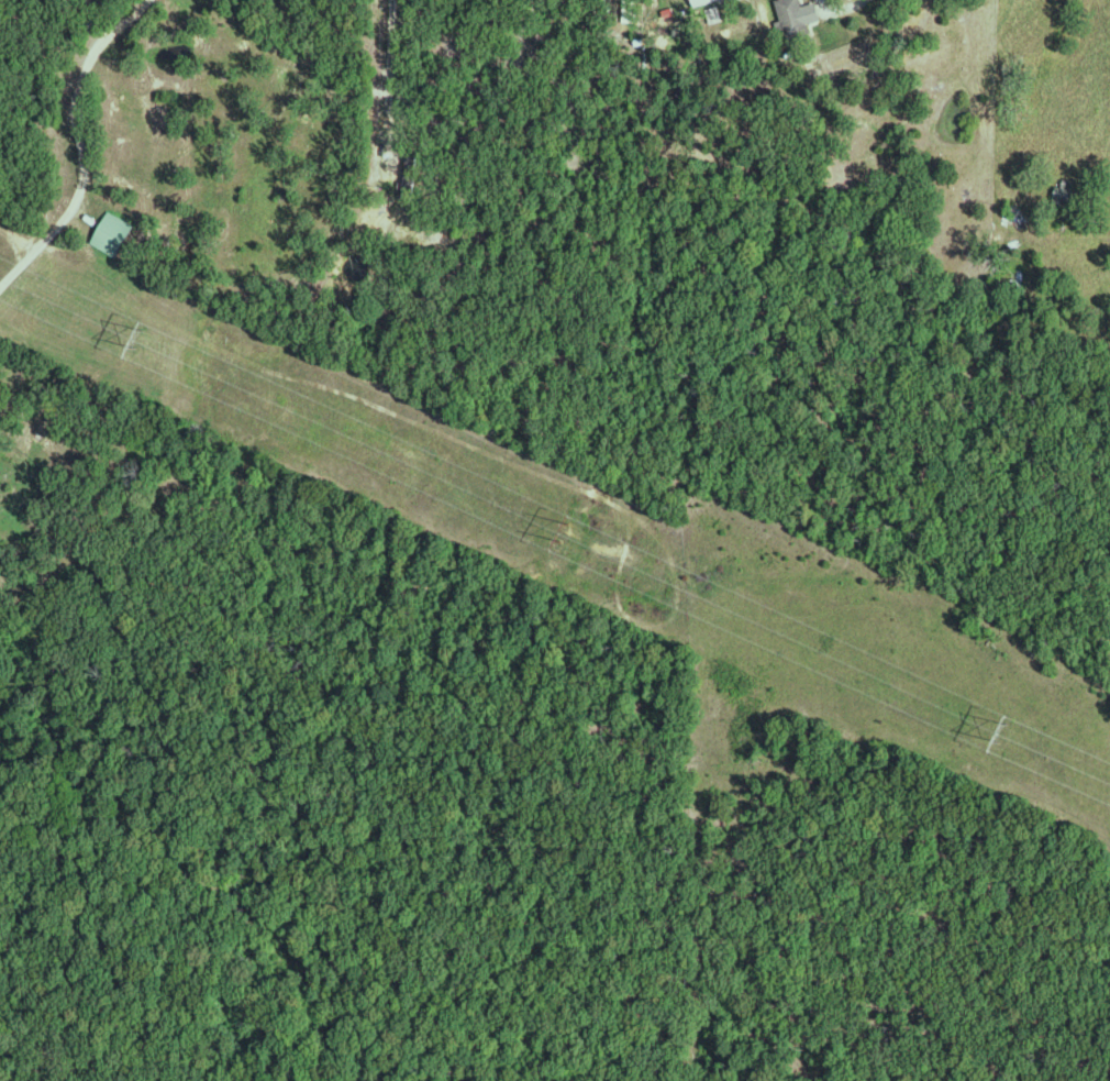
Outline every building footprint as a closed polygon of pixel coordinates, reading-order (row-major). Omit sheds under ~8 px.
[(819,1),(805,4),(804,0),(780,0),(791,41),(810,37),(807,24),(824,19),(819,1)] [(726,19),(722,5),(709,8),(714,23),(726,19)] [(122,256),(136,222),(108,210),(94,244),(122,256)]
